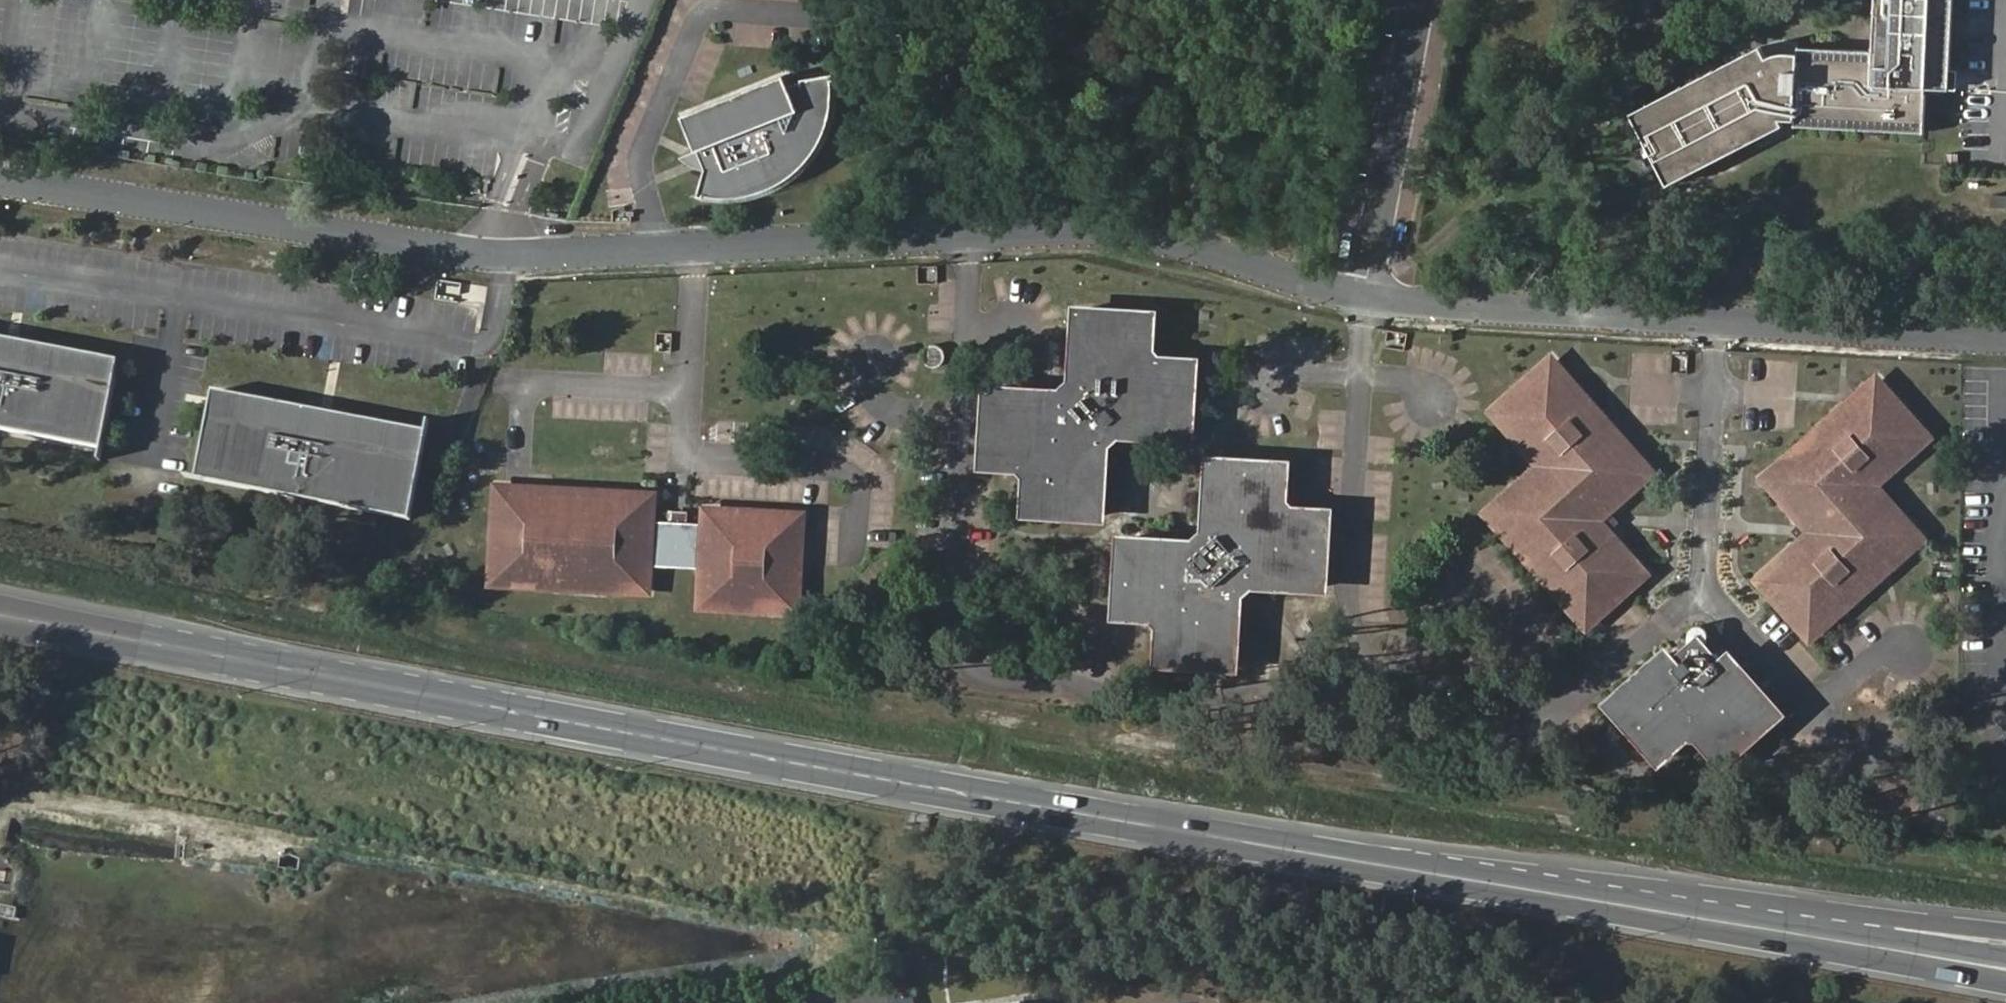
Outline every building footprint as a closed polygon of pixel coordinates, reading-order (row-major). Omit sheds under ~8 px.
[(1957,0),(1878,0),(1876,50),(1801,48),(1801,53),(1782,52),(1769,58),(1764,47),(1632,114),(1669,186),(1786,127),(1783,119),(1797,120),(1797,126),(1927,132),(1930,87),(1953,89),(1957,0)] [(678,115),(692,151),(695,149),(699,161),(702,167),(700,173),(694,194),(701,196),(702,194),(714,196),(723,196),(741,195),(757,191),(767,187),(787,174),(794,168),(806,155),(818,136),(825,118),(828,104),(828,91),(827,79),(831,78),(830,72),(796,77),(797,80),(784,85),(779,74),(678,115)] [(695,149),(692,151),(687,153),(675,158),(686,166),(695,171),(700,173),(702,167),(699,161),(695,149)] [(989,392),(985,464),(1021,465),(1030,476),(1028,509),(1099,512),(1102,442),(1113,432),(1188,435),(1192,362),(1158,361),(1149,350),(1151,315),(1079,312),(1075,385),(1064,395),(989,392)] [(0,340),(0,424),(7,425),(5,433),(107,453),(124,364),(29,345),(27,355),(3,351),(5,341),(0,340)] [(917,358),(917,361),(917,363),(919,367),(923,370),(928,371),(932,372),(934,371),(938,369),(942,363),(943,358),(941,356),(941,354),(940,351),(938,349),(933,347),(931,347),(924,348),(920,351),(918,354),(917,358)] [(1546,467),(1492,517),(1591,624),(1646,574),(1595,520),(1649,469),(1549,361),(1494,411),(1546,467)] [(1759,479),(1809,534),(1755,584),(1806,638),(1913,538),(1862,484),(1918,432),(1867,377),(1759,479)] [(313,413),(217,394),(199,483),(300,503),(302,495),(315,498),(313,506),(414,526),(432,437),(336,418),(334,428),(311,423),(313,413)] [(1123,536),(1119,608),(1154,609),(1163,619),(1161,654),(1234,657),(1236,587),(1249,575),(1322,578),(1326,505),(1291,504),(1282,494),(1283,459),(1211,456),(1209,529),(1197,539),(1123,536)] [(686,533),(669,532),(647,531),(648,500),(502,493),(497,582),(644,589),(646,558),(704,561),(703,608),(794,613),(798,519),(707,515),(706,533),(686,533)] [(670,515),(669,532),(686,533),(687,515),(670,515)] [(1610,709),(1658,759),(1691,730),(1721,761),(1771,713),(1722,661),(1691,689),(1663,659),(1610,709)]
